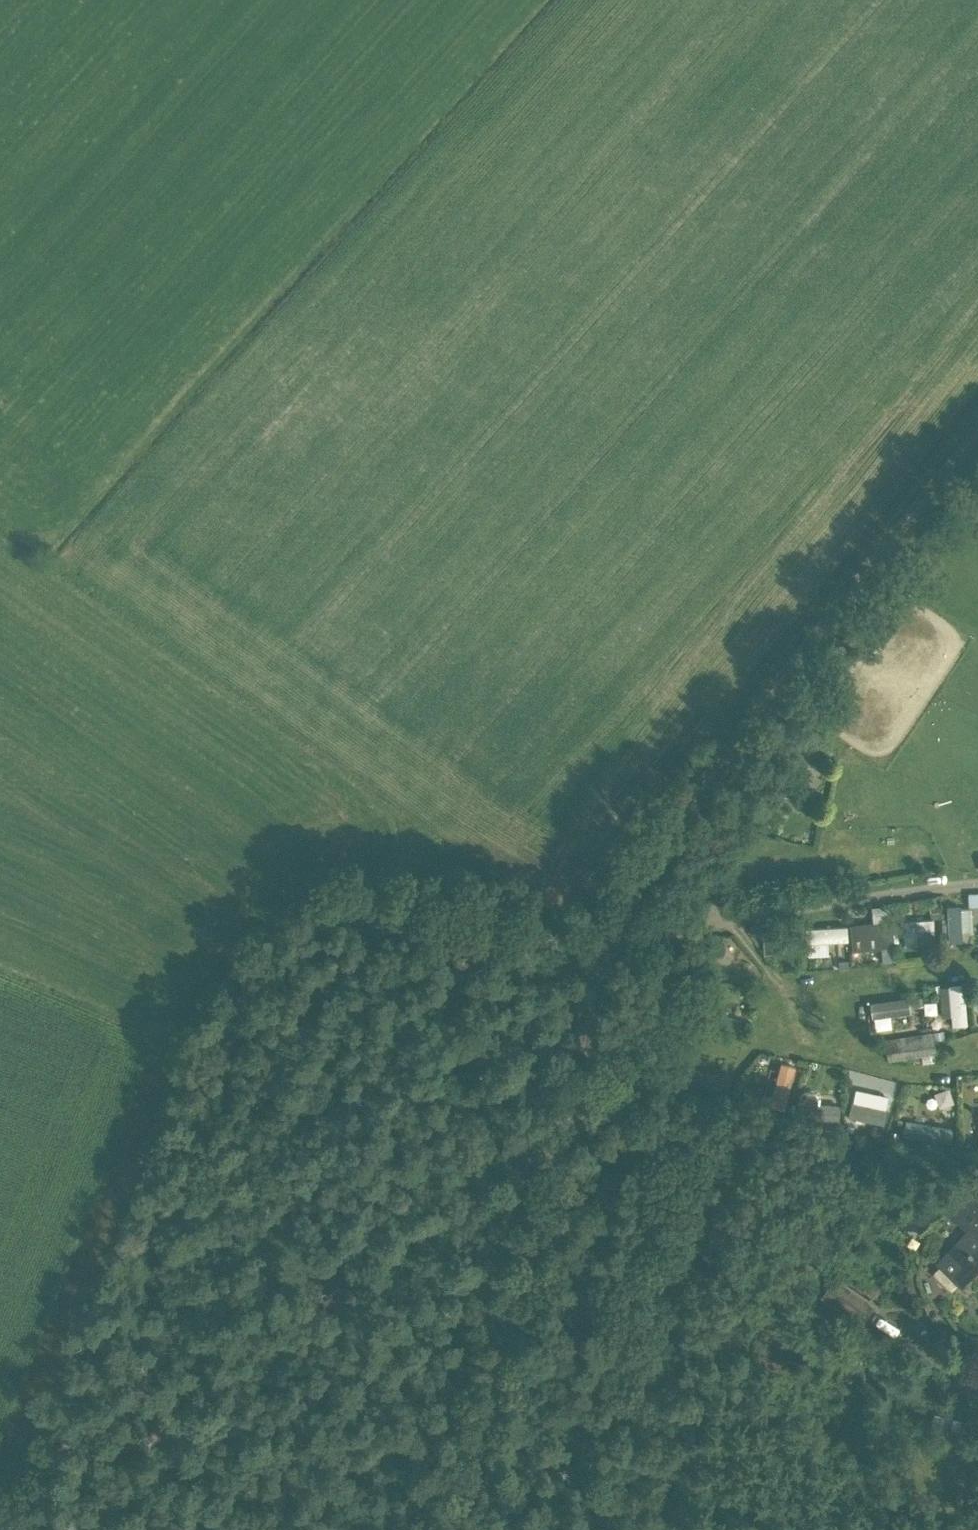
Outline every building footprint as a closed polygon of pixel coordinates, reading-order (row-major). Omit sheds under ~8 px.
[(805,786),(799,797),(813,805),(819,794),(805,786)] [(786,797),(780,808),(787,812),(793,801),(786,797)] [(797,799),(792,807),(802,813),(807,805),(797,799)] [(961,904),(947,905),(948,941),(962,940),(962,930),(961,907),(961,904)] [(873,922),(850,924),(852,951),(882,949),(892,948),(888,906),(871,907),(873,922)] [(971,906),(961,907),(962,930),(972,929),(971,906)] [(933,919),(905,921),(906,932),(917,932),(918,945),(934,943),(933,919)] [(847,927),(806,929),(806,943),(848,941),(847,927)] [(800,929),(762,931),(764,953),(780,953),(780,949),(784,944),(801,943),(800,929)] [(723,957),(726,945),(714,941),(710,953),(723,957)] [(892,948),(882,949),(883,964),(896,962),(895,948),(892,948)] [(847,960),(837,960),(838,968),(848,968),(847,960)] [(963,983),(948,985),(952,1024),(966,1023),(963,983)] [(921,997),(910,999),(911,1007),(922,1005),(921,997)] [(907,998),(870,1002),(871,1016),(909,1012),(907,998)] [(715,1004),(713,1012),(725,1015),(727,1007),(715,1004)] [(711,1011),(708,1023),(737,1030),(740,1018),(725,1015),(713,1012),(711,1011)] [(947,1029),(933,1031),(935,1040),(948,1038),(947,1029)] [(933,1033),(885,1039),(887,1060),(935,1053),(933,1033)] [(781,1063),(771,1106),(784,1109),(795,1066),(781,1063)] [(744,1087),(742,1094),(750,1097),(752,1089),(744,1087)] [(799,1094),(798,1102),(816,1103),(817,1096),(814,1092),(802,1091),(799,1094)] [(796,1101),(795,1115),(839,1118),(840,1104),(816,1103),(798,1102),(796,1101)] [(851,1101),(848,1115),(883,1123),(886,1108),(851,1101)] [(905,1121),(902,1135),(950,1143),(952,1129),(905,1121)] [(872,1125),(870,1137),(881,1139),(884,1128),(872,1125)] [(890,1129),(887,1141),(899,1143),(901,1132),(890,1129)] [(936,1203),(945,1211),(968,1235),(940,1264),(961,1284),(974,1271),(977,1274),(977,1273),(977,1199),(963,1193),(950,1189),(936,1203)] [(861,1321),(873,1305),(835,1278),(823,1295),(861,1321)]
